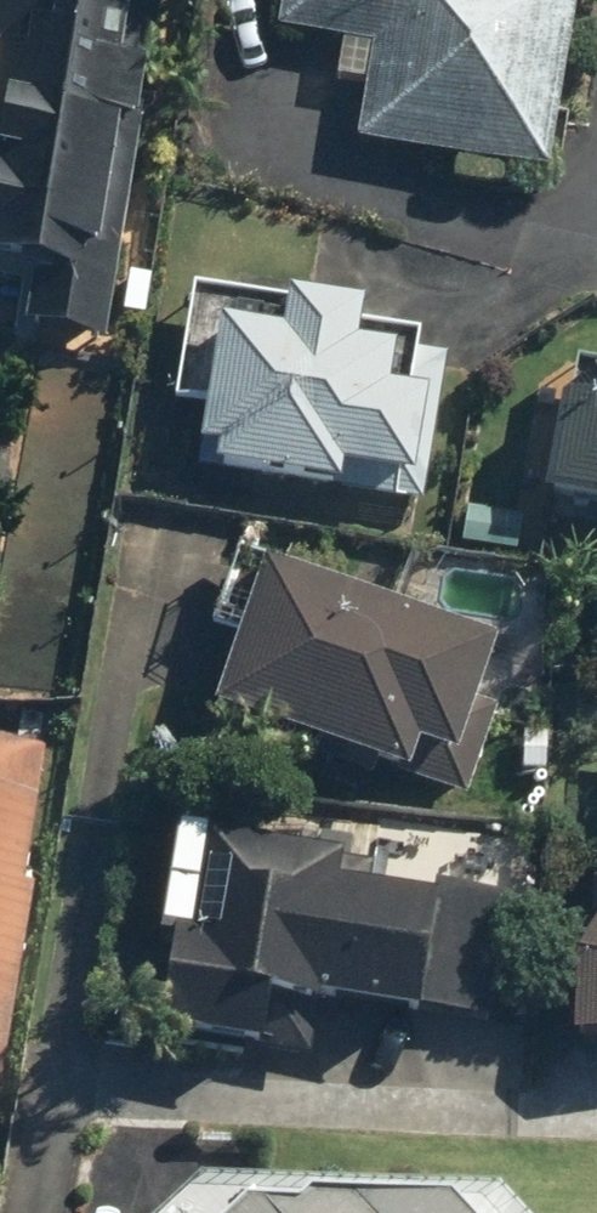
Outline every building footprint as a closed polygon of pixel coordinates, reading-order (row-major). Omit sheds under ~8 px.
[(98,350),(150,0),(0,0),(0,335),(98,350)] [(570,0),(270,0),(263,34),(329,46),(323,79),(350,84),(339,148),(537,185),(570,0)] [(343,317),(174,293),(158,408),(184,411),(177,465),(194,468),(192,485),(316,503),(317,493),(414,507),(436,355),(339,341),(343,317)] [(554,364),(532,515),(596,525),(596,371),(554,364)] [(244,577),(194,722),(385,787),(395,758),(441,773),(480,658),(244,577)] [(43,755),(0,748),(0,998),(43,755)] [(314,872),(160,845),(124,1050),(235,1070),(245,1013),(381,1038),(401,925),(308,908),(314,872)] [(555,965),(551,1054),(596,1056),(596,905),(555,965)] [(485,1188),(194,1181),(159,1212),(504,1212),(485,1188)]
